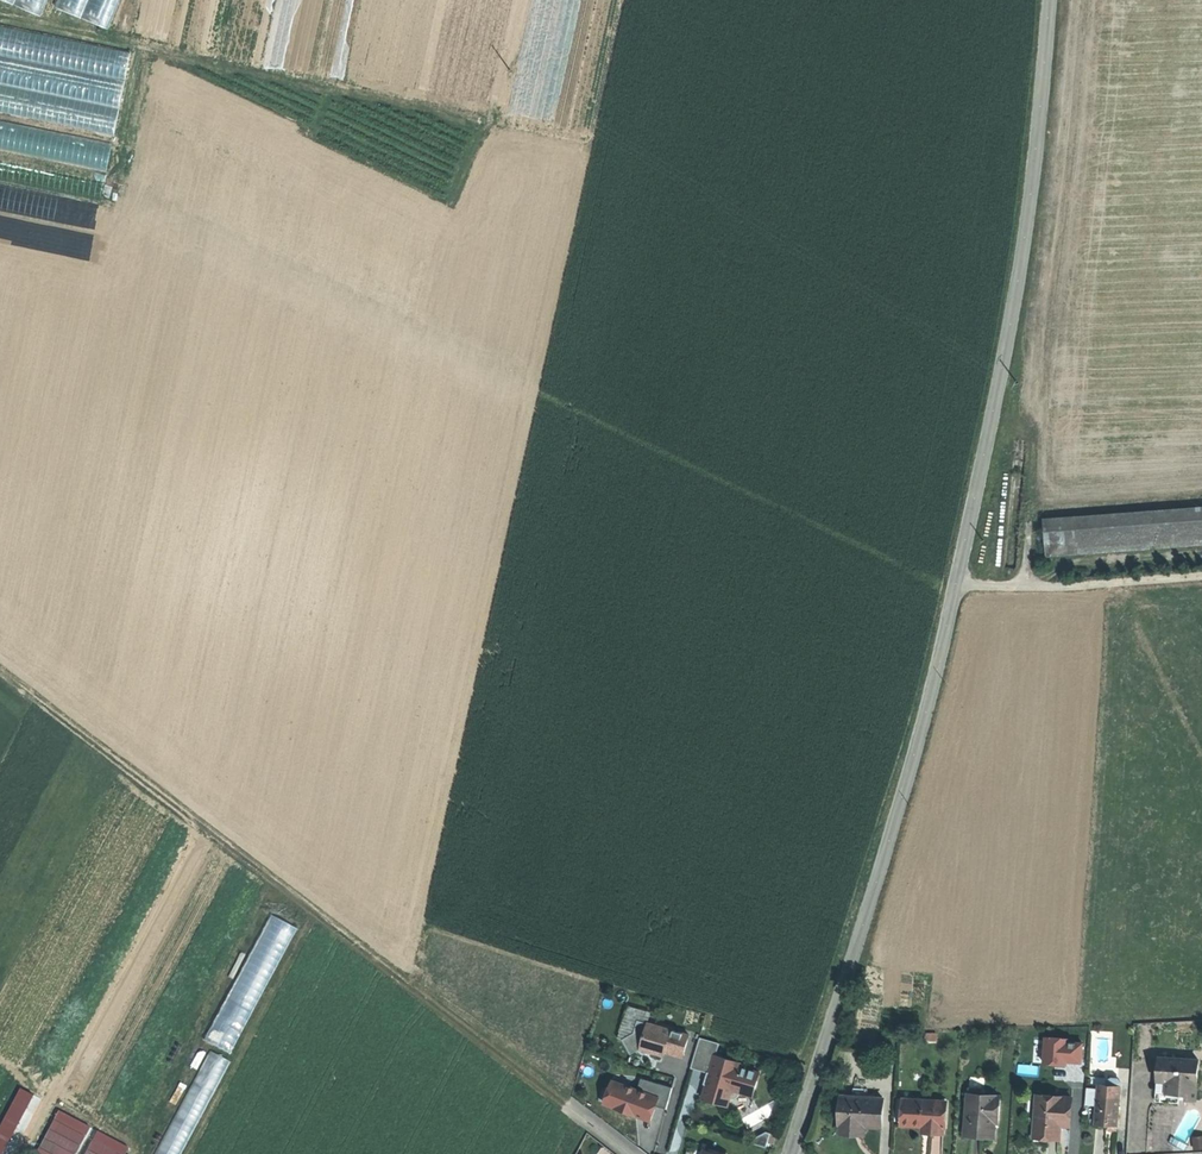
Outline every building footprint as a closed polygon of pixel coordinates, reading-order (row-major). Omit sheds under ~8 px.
[(14,5),(41,16),(48,0),(16,0),(14,5)] [(55,7),(82,18),(90,0),(58,0),(55,7)] [(82,18),(110,30),(122,0),(90,0),(82,18)] [(1046,520),(1049,554),(1201,540),(1201,508),(1046,520)] [(267,913),(212,1043),(238,1054),(293,924),(267,913)] [(690,1034),(638,1020),(634,1033),(623,1039),(631,1054),(641,1049),(664,1055),(665,1051),(684,1056),(690,1034)] [(1083,1064),(1085,1038),(1044,1034),(1042,1060),(1083,1064)] [(716,1054),(720,1042),(700,1036),(692,1067),(710,1072),(709,1075),(708,1075),(706,1079),(706,1083),(707,1083),(703,1097),(719,1102),(721,1095),(730,1098),(731,1096),(735,1097),(739,1094),(740,1091),(754,1095),(759,1080),(754,1079),(757,1070),(740,1065),(741,1061),(716,1054)] [(159,1153),(185,1153),(230,1059),(208,1049),(159,1153)] [(1198,1058),(1159,1056),(1157,1100),(1167,1100),(1179,1101),(1179,1098),(1195,1099),(1198,1058)] [(1099,1081),(1099,1085),(1120,1087),(1121,1081),(1119,1076),(1112,1076),(1109,1082),(1099,1081)] [(638,1090),(613,1080),(603,1104),(651,1122),(657,1107),(667,1110),(673,1089),(642,1079),(638,1090)] [(854,1085),(853,1093),(867,1093),(867,1085),(854,1085)] [(1099,1085),(1098,1095),(1119,1096),(1120,1087),(1099,1085)] [(980,1132),(993,1132),(994,1119),(997,1119),(999,1095),(979,1094),(980,1087),(968,1086),(965,1131),(980,1132)] [(867,1093),(853,1093),(843,1092),(841,1130),(853,1130),(864,1131),(864,1123),(882,1124),(884,1094),(867,1093)] [(945,1124),(947,1097),(903,1094),(901,1119),(922,1121),(922,1127),(931,1128),(944,1129),(944,1123),(945,1124)] [(1060,1122),(1069,1122),(1070,1096),(1036,1094),(1034,1134),(1046,1135),(1059,1136),(1060,1122)] [(729,1105),(730,1098),(721,1095),(719,1102),(729,1105)] [(1096,1123),(1106,1123),(1117,1124),(1119,1096),(1098,1095),(1096,1123)] [(755,1137),(754,1142),(768,1145),(772,1131),(767,1130),(755,1137)] [(85,1153),(121,1153),(93,1139),(85,1153)]
